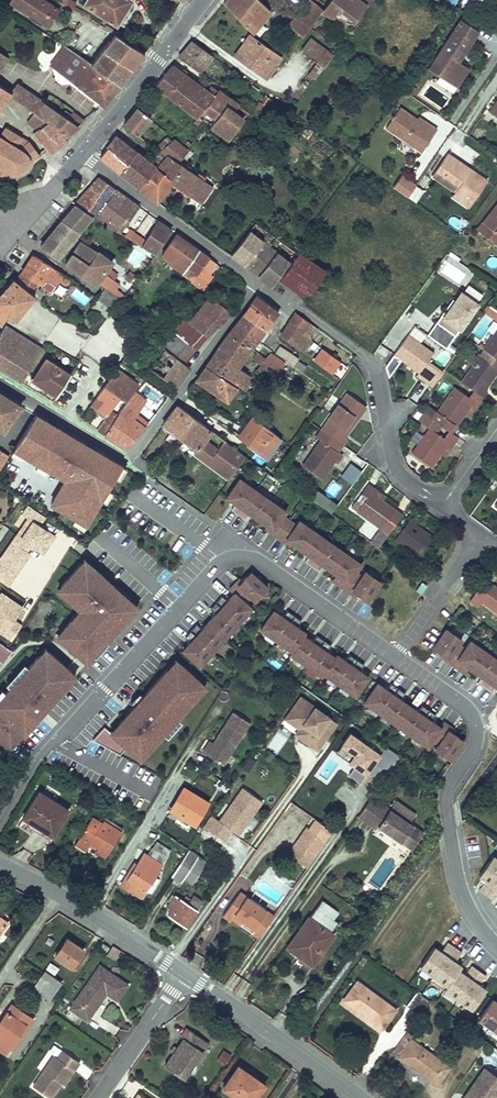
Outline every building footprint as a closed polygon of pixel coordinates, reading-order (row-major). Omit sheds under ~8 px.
[(43,24),(53,6),(56,8),(60,1),(58,0),(9,0),(8,2),(43,24)] [(73,0),(59,0),(58,0),(60,1),(61,2),(72,8),(72,9),(76,2),(73,0)] [(82,4),(104,18),(102,20),(106,23),(108,21),(116,25),(131,0),(84,0),(82,4)] [(224,4),(252,33),(271,11),(259,0),(227,0),(224,3),(224,4)] [(292,9),(296,5),(299,0),(281,0),(292,9)] [(302,38),(309,28),(310,27),(319,15),(323,9),(315,3),(317,0),(314,0),(313,1),(311,0),(310,0),(288,27),(302,38)] [(315,3),(323,9),(326,6),(318,0),(317,0),(315,3)] [(326,6),(323,9),(319,15),(352,25),(367,5),(360,0),(330,0),(326,6)] [(474,9),(480,0),(461,0),(474,9)] [(53,6),(43,24),(48,27),(59,9),(56,8),(53,6)] [(479,31),(460,19),(432,62),(443,69),(439,76),(456,87),(469,69),(458,62),(456,60),(459,56),(461,58),(479,31)] [(114,34),(90,65),(118,85),(143,53),(127,43),(114,34)] [(250,36),(235,56),(266,78),(281,58),(250,36)] [(315,80),(332,56),(311,40),(303,52),(317,63),(308,76),(315,80)] [(193,41),(179,57),(199,72),(212,57),(213,56),(193,41)] [(64,47),(50,65),(57,70),(71,52),(64,47)] [(104,104),(118,85),(90,65),(84,61),(75,55),(71,52),(57,70),(59,72),(57,75),(57,77),(58,79),(61,81),(65,82),(66,81),(69,80),(103,106),(104,104)] [(443,69),(432,62),(427,69),(439,76),(443,69)] [(172,66),(157,86),(198,117),(213,96),(209,92),(206,90),(172,66)] [(355,72),(350,78),(352,84),(359,85),(363,80),(361,74),(355,72)] [(10,93),(8,96),(18,103),(19,103),(33,113),(33,114),(40,119),(48,124),(65,137),(77,127),(84,122),(73,114),(70,116),(64,111),(60,115),(16,85),(10,93)] [(8,96),(10,93),(0,87),(0,107),(8,96)] [(213,96),(198,117),(202,120),(211,126),(231,99),(218,89),(217,91),(213,87),(209,92),(213,96)] [(488,111),(496,117),(496,98),(488,111)] [(231,99),(211,126),(227,138),(247,112),(231,99)] [(427,126),(416,119),(399,107),(385,128),(420,152),(436,129),(428,124),(427,126)] [(138,108),(124,126),(125,126),(138,136),(152,119),(138,108)] [(33,114),(27,123),(38,132),(41,130),(48,124),(40,119),(33,114)] [(428,124),(418,117),(416,119),(427,126),(428,124)] [(48,124),(41,130),(56,144),(65,137),(48,124)] [(8,186),(16,175),(19,174),(21,174),(23,172),(26,170),(27,168),(28,166),(29,164),(38,156),(29,144),(28,144),(5,130),(0,138),(0,181),(8,186)] [(38,132),(32,137),(46,151),(48,150),(55,145),(56,144),(41,130),(38,132)] [(117,137),(108,148),(128,163),(121,174),(134,184),(140,189),(161,165),(154,159),(150,163),(117,137)] [(169,137),(154,149),(159,152),(173,141),(169,137)] [(173,141),(159,152),(167,158),(169,156),(178,163),(178,162),(188,150),(176,139),(173,141)] [(55,145),(48,150),(51,154),(58,149),(55,145)] [(128,163),(108,148),(100,158),(115,170),(121,174),(128,163)] [(159,152),(154,159),(161,165),(167,158),(159,152)] [(432,176),(454,192),(470,205),(483,187),(467,175),(471,171),(448,154),(432,176)] [(161,165),(140,189),(157,202),(171,183),(193,198),(203,183),(178,163),(169,156),(167,158),(161,165)] [(178,162),(178,163),(203,183),(204,181),(178,162)] [(471,171),(467,175),(483,187),(487,182),(471,171)] [(415,185),(401,175),(392,187),(407,197),(415,185)] [(99,179),(76,205),(93,217),(121,234),(139,208),(99,179)] [(204,181),(203,183),(207,186),(211,189),(213,187),(204,181)] [(203,183),(193,198),(201,204),(211,189),(207,186),(203,183)] [(424,191),(415,185),(407,197),(412,200),(415,203),(424,191)] [(470,205),(454,192),(450,197),(467,210),(470,205)] [(477,230),(496,246),(496,204),(477,230)] [(76,205),(63,221),(80,232),(93,217),(76,205)] [(80,232),(63,221),(62,221),(41,248),(57,260),(78,234),(80,232)] [(171,231),(158,221),(141,247),(155,255),(171,231)] [(270,247),(249,231),(233,252),(246,262),(244,265),(251,270),(270,247)] [(180,237),(177,235),(163,255),(172,261),(170,264),(183,273),(199,251),(180,237)] [(81,242),(66,265),(75,272),(95,286),(98,282),(104,273),(108,269),(112,263),(98,252),(81,242)] [(126,260),(138,268),(146,255),(134,247),(126,260)] [(290,262),(270,247),(251,270),(259,276),(260,274),(273,284),(290,262)] [(327,268),(300,250),(282,278),(309,296),(327,268)] [(11,261),(17,254),(13,251),(8,258),(11,261)] [(199,251),(183,273),(205,288),(213,277),(208,273),(215,263),(208,259),(209,258),(201,252),(199,251)] [(246,262),(233,252),(231,254),(241,263),(244,265),(246,262)] [(22,273),(37,283),(42,286),(48,290),(46,294),(49,296),(55,286),(51,284),(58,272),(59,272),(33,256),(22,273)] [(465,270),(453,261),(444,273),(456,282),(465,270)] [(108,269),(104,273),(114,280),(117,275),(108,269)] [(69,279),(58,272),(51,284),(55,286),(58,281),(65,285),(69,279)] [(129,272),(125,279),(129,282),(134,276),(129,272)] [(2,323),(9,314),(16,320),(35,298),(30,293),(37,283),(22,273),(15,282),(13,280),(6,288),(0,294),(1,295),(0,296),(0,322),(2,323)] [(104,273),(98,282),(104,288),(105,287),(120,299),(123,295),(116,289),(119,284),(114,280),(104,273)] [(271,286),(273,284),(260,274),(259,276),(271,286)] [(280,280),(273,288),(282,294),(286,288),(288,286),(280,280)] [(58,284),(52,292),(60,297),(66,288),(58,284)] [(42,286),(39,291),(45,295),(45,294),(46,294),(48,290),(42,286)] [(77,286),(70,292),(82,306),(89,301),(77,286)] [(97,298),(90,306),(106,319),(106,318),(111,312),(112,312),(120,299),(105,287),(104,288),(97,298)] [(452,301),(436,323),(455,336),(461,328),(463,329),(468,323),(466,322),(477,305),(461,293),(454,302),(452,301)] [(220,294),(215,300),(229,310),(233,304),(220,294)] [(207,336),(216,326),(218,328),(231,313),(231,312),(229,310),(215,300),(210,297),(198,312),(190,322),(206,336),(207,336)] [(257,297),(251,305),(272,321),(278,312),(257,297)] [(251,305),(244,315),(247,317),(265,330),(272,321),(251,305)] [(484,312),(496,321),(496,311),(489,305),(484,312)] [(295,313),(290,321),(304,330),(305,330),(309,323),(301,317),(295,313)] [(183,315),(171,329),(195,349),(206,336),(190,322),(183,315)] [(244,315),(237,325),(258,340),(265,330),(247,317),(244,315)] [(304,330),(290,321),(281,336),(303,351),(308,346),(315,351),(318,346),(313,341),(306,336),(302,333),(304,330)] [(237,325),(230,334),(251,348),(257,340),(257,341),(258,340),(237,325)] [(414,326),(409,334),(420,341),(426,333),(414,326)] [(34,361),(43,347),(8,327),(2,334),(0,333),(0,365),(23,379),(34,361)] [(88,332),(80,327),(77,332),(85,337),(88,332)] [(195,349),(171,329),(169,327),(153,347),(143,363),(175,387),(189,368),(184,363),(194,349),(195,349)] [(496,359),(496,328),(482,349),(483,350),(496,359)] [(229,336),(216,354),(236,367),(237,367),(251,348),(230,334),(229,336)] [(408,335),(393,355),(406,364),(407,365),(408,363),(420,372),(423,367),(433,353),(408,335)] [(280,347),(276,354),(300,369),(299,370),(303,373),(307,367),(298,361),(299,359),(280,347)] [(340,362),(322,348),(313,360),(331,373),(340,362)] [(128,351),(121,362),(128,367),(136,356),(129,350),(128,351)] [(496,373),(496,359),(483,350),(478,357),(473,364),(460,382),(472,390),(473,391),(481,379),(489,384),(496,373)] [(473,364),(478,357),(472,352),(466,360),(473,364)] [(215,355),(197,380),(227,401),(238,386),(245,391),(251,382),(248,380),(251,376),(237,367),(236,367),(216,354),(215,355)] [(266,359),(259,354),(253,361),(260,364),(256,369),(266,376),(272,368),(263,362),(266,359)] [(266,359),(263,362),(272,368),(284,376),(288,370),(283,367),(285,365),(271,354),(266,359)] [(32,383),(56,398),(70,376),(47,361),(32,383)] [(407,365),(406,364),(405,367),(423,380),(430,372),(423,367),(420,372),(408,363),(407,365)] [(288,370),(284,376),(288,378),(293,371),(285,365),(283,367),(288,370)] [(138,385),(116,369),(92,403),(104,411),(107,414),(105,418),(98,430),(104,435),(115,418),(118,413),(112,409),(122,396),(128,400),(138,385)] [(481,379),(473,391),(482,397),(486,391),(485,390),(489,384),(481,379)] [(434,411),(429,418),(432,420),(441,426),(448,432),(452,434),(466,414),(466,413),(465,412),(473,401),(468,397),(454,388),(436,412),(434,411)] [(466,413),(466,414),(468,415),(482,397),(473,391),(472,390),(468,397),(473,401),(465,412),(466,413)] [(115,418),(104,435),(123,448),(129,448),(135,440),(144,428),(144,427),(133,418),(146,400),(136,391),(123,407),(120,410),(120,411),(118,413),(115,418)] [(9,433),(14,427),(9,424),(22,406),(9,398),(0,393),(0,427),(9,433)] [(347,393),(320,429),(333,439),(341,427),(349,433),(358,420),(358,418),(357,417),(365,406),(347,393)] [(104,411),(92,403),(89,407),(105,418),(107,414),(104,411)] [(164,426),(162,428),(169,433),(171,431),(179,437),(180,438),(195,418),(178,406),(178,405),(172,413),(163,425),(164,426)] [(429,418),(434,411),(429,407),(424,414),(429,418)] [(419,421),(424,414),(417,409),(412,416),(419,421)] [(122,466),(36,414),(14,449),(66,480),(52,504),(87,525),(122,466)] [(147,423),(136,414),(133,418),(144,427),(147,423)] [(429,418),(424,414),(419,421),(429,429),(412,453),(431,467),(441,454),(441,453),(440,452),(448,441),(444,438),(436,433),(441,426),(432,420),(429,418)] [(238,435),(247,442),(265,455),(278,437),(252,416),(238,435)] [(195,418),(180,438),(197,450),(198,449),(194,456),(227,481),(244,457),(232,449),(223,441),(218,449),(206,440),(212,431),(195,418)] [(341,427),(333,439),(342,445),(346,439),(345,439),(349,433),(341,427)] [(320,429),(315,436),(319,439),(301,464),(321,479),(331,465),(324,460),(332,448),(337,452),(342,445),(333,439),(320,429)] [(441,453),(441,454),(444,457),(457,438),(452,434),(448,432),(444,438),(448,441),(440,452),(441,453)] [(265,455),(247,442),(245,444),(265,459),(280,440),(278,437),(265,455)] [(324,460),(331,465),(336,459),(338,460),(342,455),(337,452),(332,448),(324,460)] [(9,455),(0,450),(0,471),(9,455)] [(351,485),(362,471),(350,463),(340,477),(351,485)] [(285,511),(240,478),(227,496),(235,503),(231,509),(245,519),(250,513),(272,529),(271,531),(285,541),(287,539),(309,554),(305,561),(319,571),(324,564),(340,576),(336,583),(350,593),(352,590),(367,600),(380,582),(365,571),(362,575),(356,570),(361,563),(299,520),(296,525),(282,515),(285,511)] [(368,486),(362,494),(367,498),(371,493),(381,501),(382,500),(383,500),(385,498),(368,486)] [(331,513),(337,504),(317,491),(311,500),(331,513)] [(367,498),(362,494),(352,508),(357,511),(356,512),(381,529),(371,543),(378,548),(388,534),(403,514),(383,500),(382,500),(381,501),(371,493),(367,498)] [(411,518),(404,527),(415,535),(420,527),(415,524),(416,522),(411,518)] [(415,535),(404,527),(395,540),(420,558),(434,538),(420,527),(415,535)] [(142,609),(86,560),(57,593),(80,613),(57,639),(89,667),(142,609)] [(191,643),(184,650),(200,666),(252,609),(245,603),(251,597),(255,601),(267,587),(251,572),(239,585),(236,583),(230,589),(234,593),(228,601),(222,596),(210,609),(215,614),(202,629),(196,625),(185,637),(191,643)] [(496,614),(496,588),(493,586),(492,587),(483,581),(469,602),(477,607),(481,602),(496,614)] [(422,582),(416,590),(421,594),(427,585),(422,582)] [(282,617),(274,611),(261,629),(292,651),(303,636),(305,633),(296,627),(301,621),(287,611),(282,617)] [(447,627),(434,646),(449,656),(447,659),(461,670),(465,664),(482,675),(478,682),(492,692),(496,685),(496,686),(496,658),(471,639),(466,646),(460,642),(463,638),(447,627)] [(317,635),(312,642),(303,636),(292,651),(290,654),(322,676),(324,673),(334,658),(326,652),(331,645),(317,635)] [(3,664),(11,651),(0,643),(0,662),(3,664)] [(45,648),(0,698),(0,739),(10,748),(76,676),(45,648)] [(345,661),(336,655),(334,658),(324,673),(356,695),(368,678),(359,671),(364,664),(350,654),(345,661)] [(206,687),(176,659),(111,732),(127,747),(140,759),(206,687)] [(386,690),(377,684),(364,702),(396,724),(409,705),(401,699),(405,693),(391,683),(386,690)] [(337,723),(301,698),(289,715),(306,727),(299,737),(318,750),(337,723)] [(418,711),(409,705),(396,724),(427,746),(432,739),(440,727),(432,721),(436,715),(422,705),(418,711)] [(213,743),(206,754),(224,766),(252,724),(233,712),(213,743)] [(451,727),(444,722),(432,739),(438,743),(435,748),(450,760),(464,741),(449,731),(451,727)] [(111,732),(104,726),(93,740),(120,754),(127,747),(111,732)] [(278,728),(266,746),(277,754),(289,735),(278,728)] [(367,776),(382,754),(349,732),(334,754),(367,776)] [(213,743),(209,740),(202,752),(206,754),(213,743)] [(388,749),(381,761),(390,766),(397,754),(388,749)] [(219,796),(223,792),(214,786),(211,790),(219,796)] [(211,815),(204,828),(224,842),(233,832),(240,836),(264,803),(243,788),(219,820),(211,815)] [(40,793),(21,822),(50,840),(69,810),(40,793)] [(389,808),(372,797),(358,816),(377,830),(379,828),(412,850),(425,831),(411,821),(416,813),(396,800),(389,808)] [(92,817),(78,839),(89,846),(91,842),(98,847),(96,851),(106,856),(121,832),(103,821),(102,823),(92,817)] [(307,869),(333,832),(316,819),(309,829),(307,828),(287,855),(307,869)] [(89,846),(78,839),(75,845),(85,852),(89,846)] [(91,842),(89,846),(96,851),(98,847),(91,842)] [(157,842),(153,847),(167,857),(171,851),(157,842)] [(155,876),(167,857),(153,847),(148,856),(145,854),(138,864),(134,870),(132,869),(121,885),(140,898),(146,889),(151,893),(160,879),(155,876)] [(181,882),(183,879),(190,869),(198,857),(199,856),(189,850),(172,876),(181,882)] [(106,856),(96,851),(94,853),(104,859),(106,856)] [(492,855),(477,878),(482,881),(476,890),(493,901),(496,895),(496,859),(492,855)] [(198,857),(190,869),(198,874),(206,862),(198,857)] [(198,874),(190,869),(183,879),(191,884),(198,874)] [(240,893),(237,897),(244,901),(247,897),(240,893)] [(175,896),(170,903),(167,907),(172,910),(168,916),(186,928),(198,910),(197,910),(189,904),(188,903),(190,900),(185,897),(183,900),(175,896)] [(194,897),(189,904),(197,910),(202,902),(194,897)] [(230,921),(232,918),(234,915),(255,929),(252,932),(259,937),(274,916),(247,897),(244,901),(237,897),(223,916),(230,921)] [(288,947),(301,957),(303,953),(315,961),(333,936),(330,933),(337,924),(331,920),(337,912),(321,901),(288,947)] [(234,915),(232,918),(252,932),(255,929),(234,915)] [(67,940),(56,956),(72,967),(83,950),(67,940)] [(104,942),(101,947),(107,951),(110,947),(104,942)] [(473,1010),(487,989),(460,971),(462,967),(455,962),(462,952),(448,942),(442,951),(433,946),(416,972),(473,1010)] [(121,951),(113,946),(107,955),(115,960),(121,951)] [(303,953),(301,957),(297,961),(309,970),(312,965),(315,961),(303,953)] [(364,955),(360,961),(364,964),(368,958),(364,955)] [(88,1022),(105,996),(101,994),(104,990),(108,992),(119,999),(129,985),(100,965),(70,1010),(88,1022)] [(45,972),(33,990),(49,1001),(61,983),(45,972)] [(358,983),(346,1001),(383,1028),(396,1011),(358,983)] [(417,992),(408,1005),(421,1015),(431,1002),(417,992)] [(10,1048),(18,1035),(21,1037),(28,1027),(26,1025),(30,1018),(12,1005),(0,1022),(0,1050),(6,1054),(10,1048)] [(484,1024),(496,1033),(496,1005),(484,1024)] [(181,1040),(163,1067),(183,1081),(185,1079),(192,1068),(202,1054),(208,1045),(185,1029),(179,1038),(181,1040)] [(415,1037),(408,1032),(394,1051),(401,1056),(400,1058),(437,1085),(450,1067),(413,1040),(415,1037)] [(18,1035),(10,1048),(13,1049),(21,1037),(18,1035)] [(489,1042),(480,1036),(472,1048),(481,1054),(489,1042)] [(216,1059),(225,1065),(231,1055),(222,1049),(216,1059)] [(62,1085),(72,1070),(75,1072),(80,1064),(62,1052),(58,1058),(55,1056),(33,1087),(50,1097),(53,1097),(61,1086),(62,1085)] [(202,1054),(192,1068),(185,1079),(191,1083),(208,1058),(202,1054)] [(224,1088),(238,1097),(256,1097),(265,1085),(239,1066),(224,1088)] [(72,1070),(62,1085),(65,1087),(75,1072),(72,1070)] [(468,1097),(496,1097),(496,1088),(480,1076),(467,1095),(469,1096),(468,1097)]
